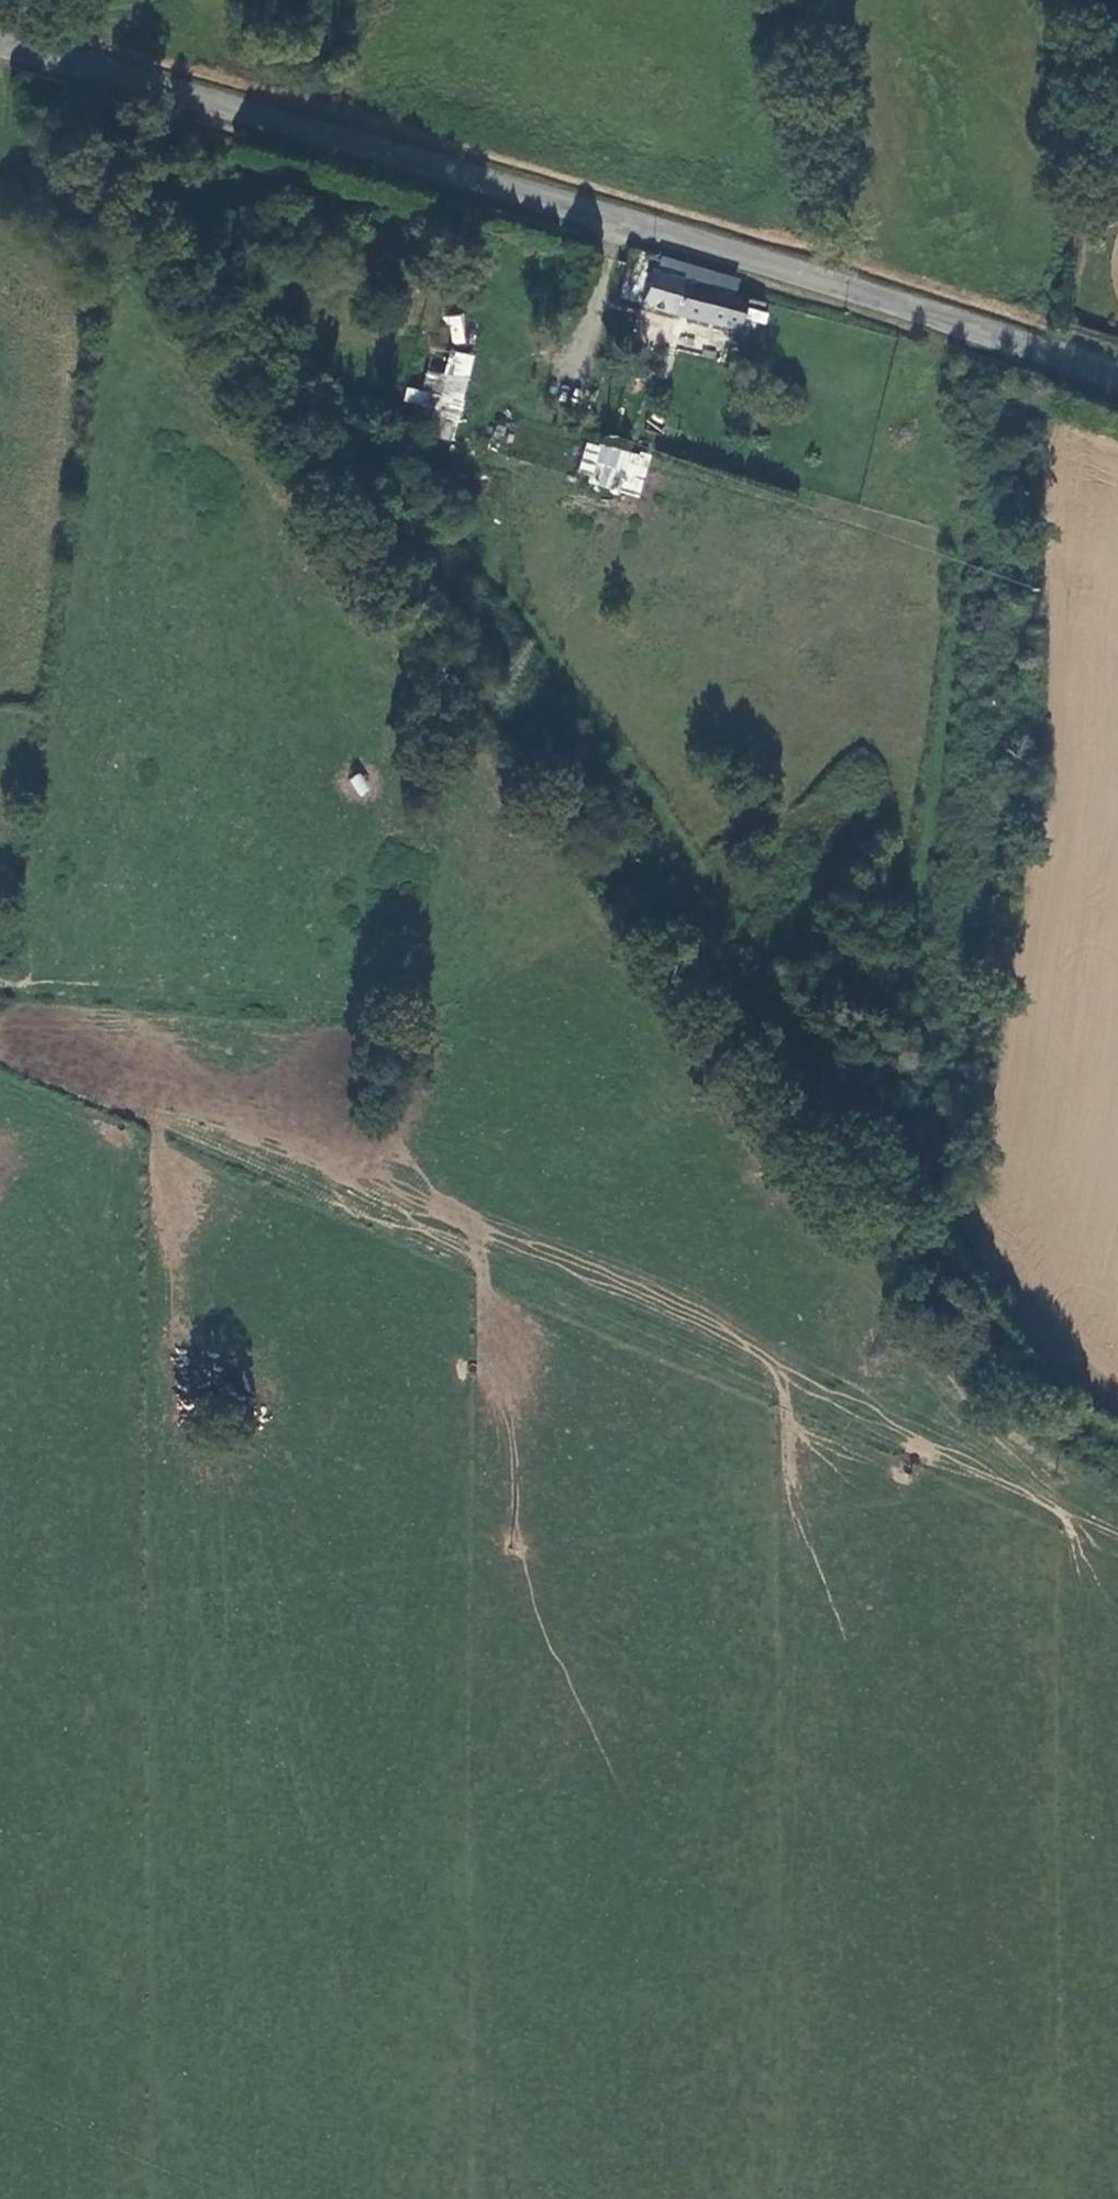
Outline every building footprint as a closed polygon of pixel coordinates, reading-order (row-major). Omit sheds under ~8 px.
[(731,296),(734,281),(654,257),(640,300),(754,336),(763,305),(731,296)] [(447,315),(448,344),(464,343),(463,315),(447,315)] [(461,440),(469,353),(447,351),(443,393),(416,391),(412,435),(461,440)] [(584,442),(576,483),(642,495),(649,454),(584,442)]
